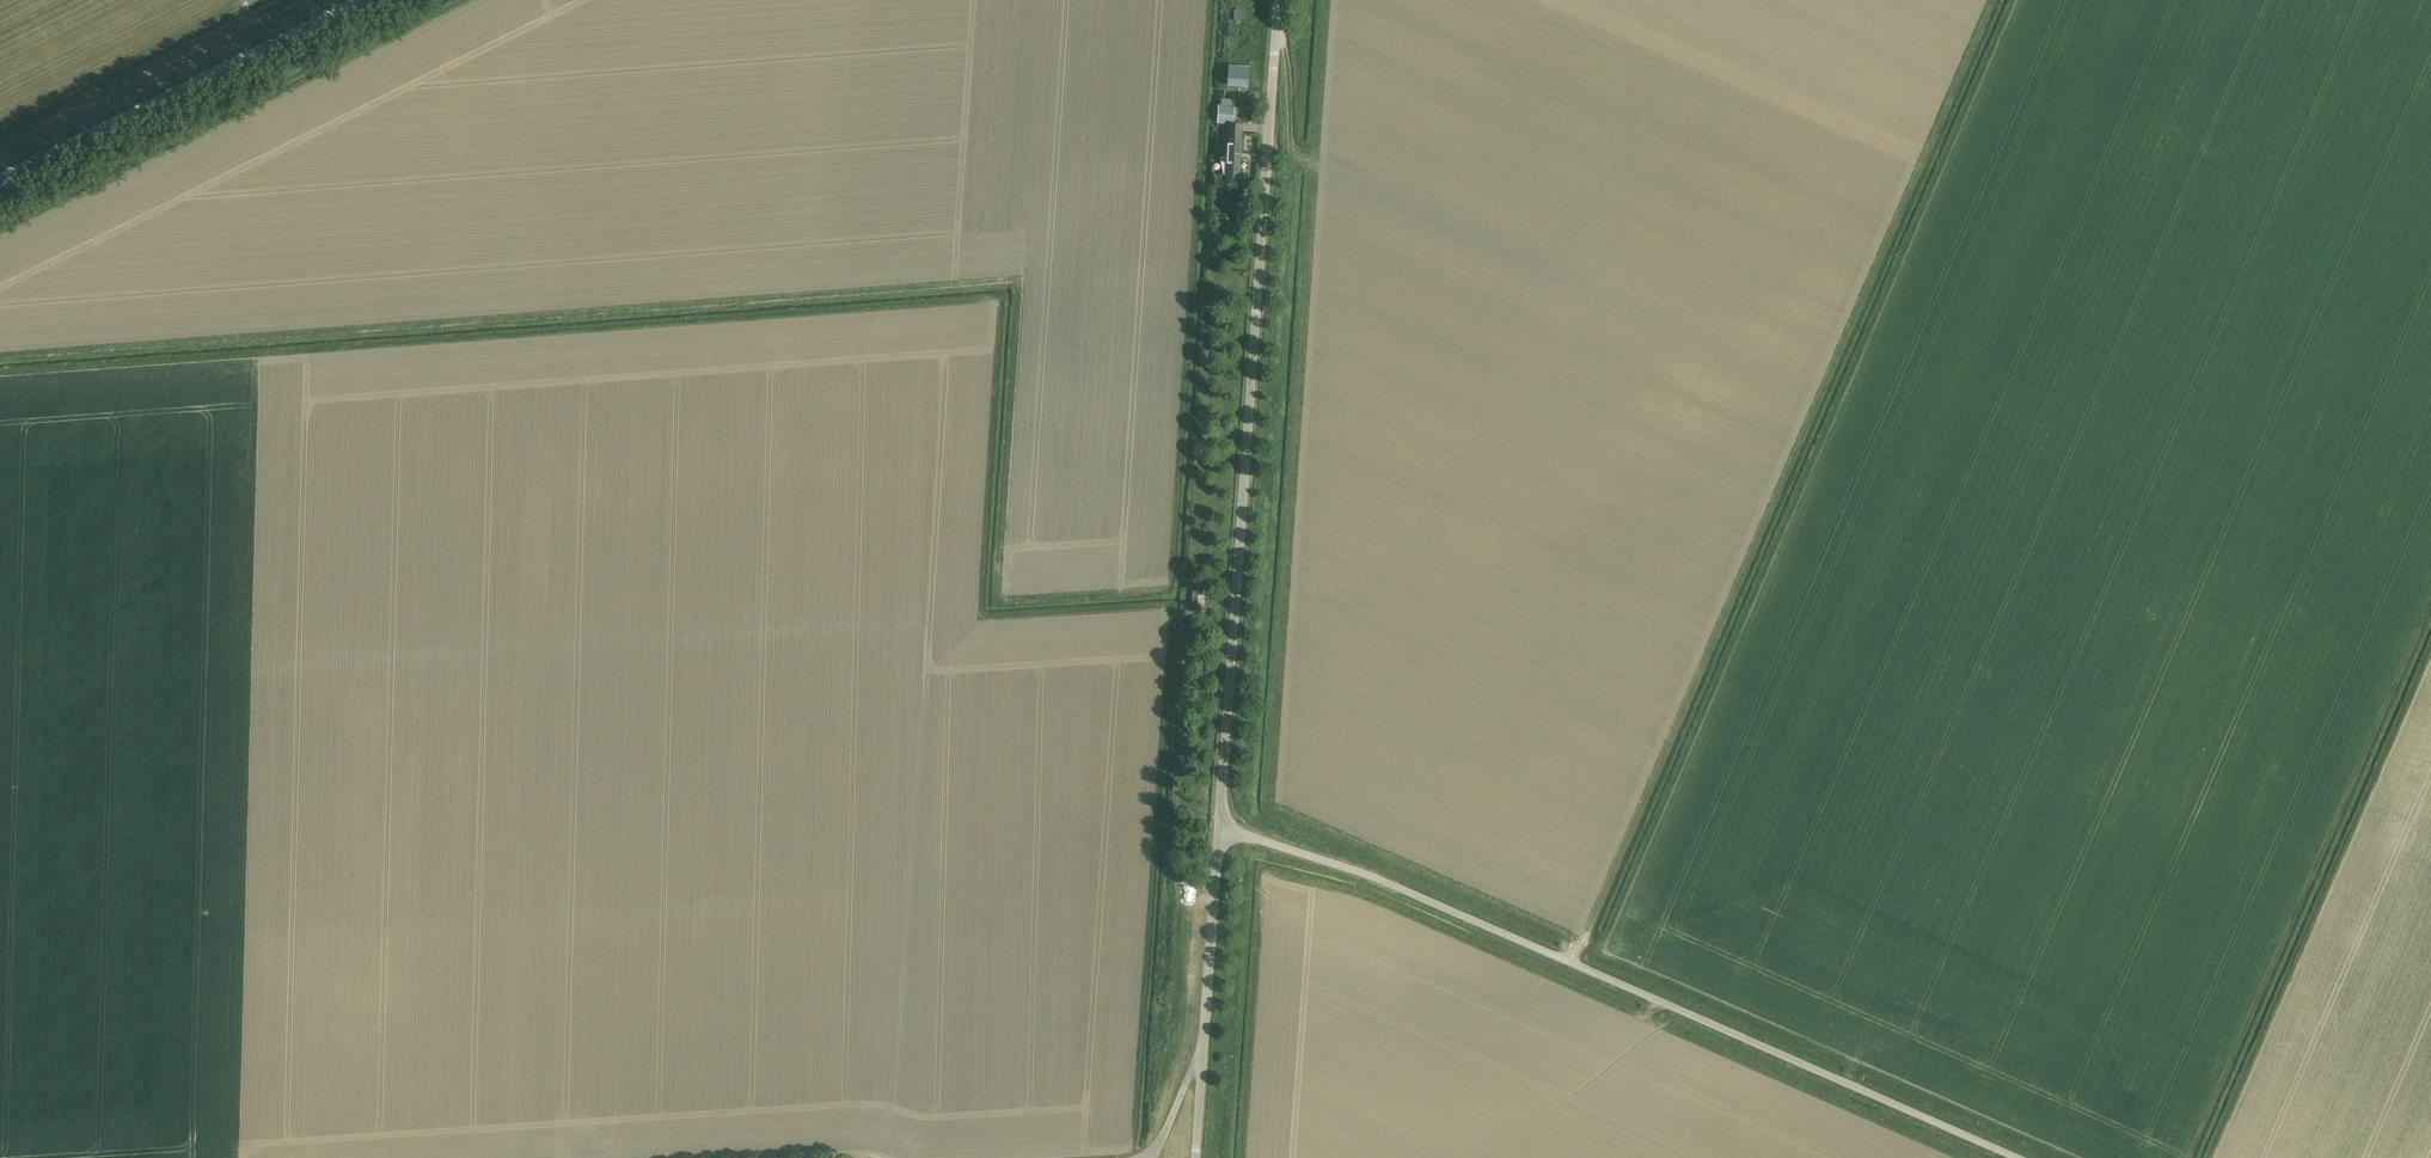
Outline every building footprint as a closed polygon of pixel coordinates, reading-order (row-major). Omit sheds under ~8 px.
[(1228,73),(1227,85),(1247,87),(1248,75),(1228,73)] [(1224,123),(1224,117),(1233,118),(1234,108),(1222,107),(1219,107),(1218,122),(1224,123)] [(1226,182),(1239,183),(1241,126),(1228,126),(1227,156),(1219,158),(1223,176),(1226,175),(1226,182)]
